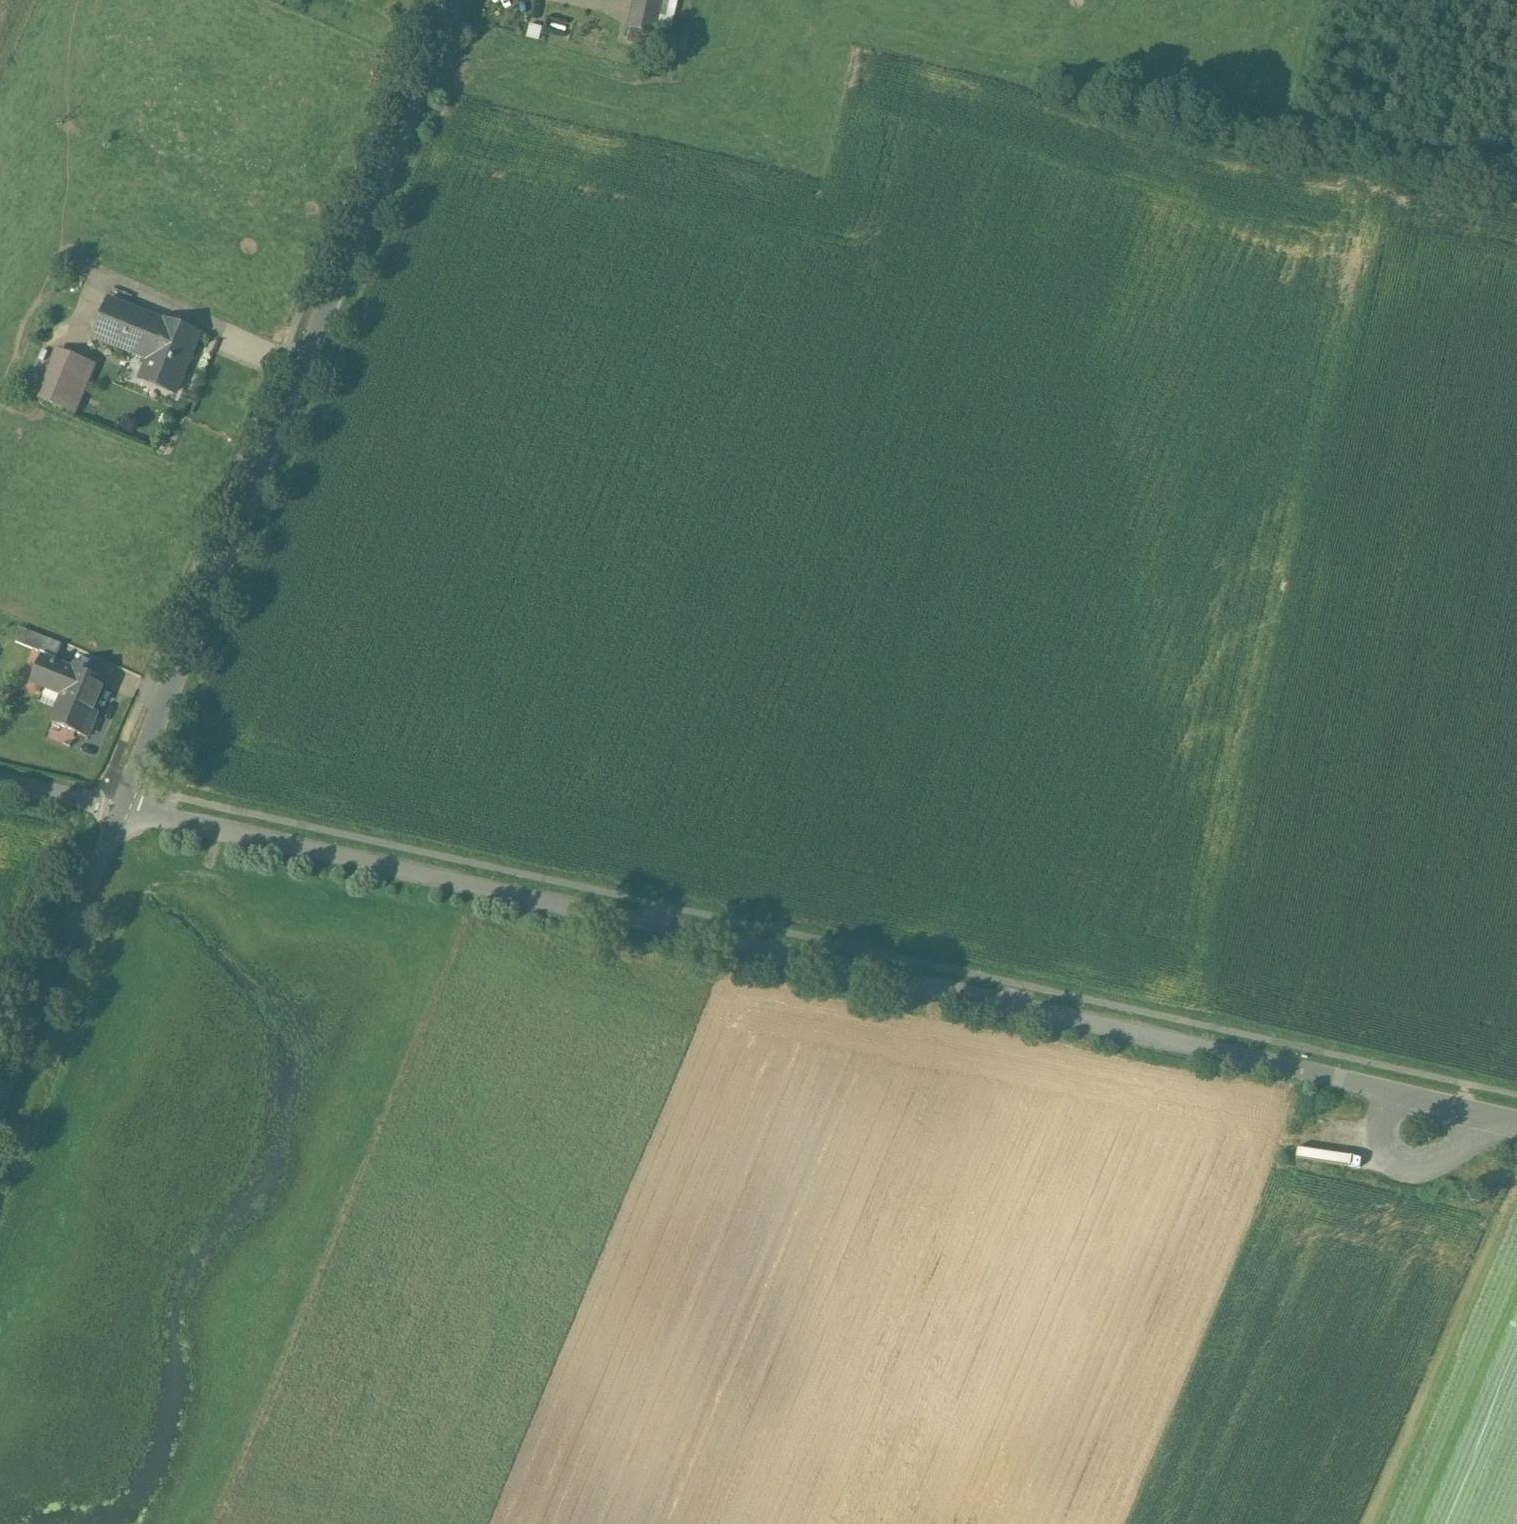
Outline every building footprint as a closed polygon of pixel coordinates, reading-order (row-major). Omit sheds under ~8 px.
[(628,28),(656,34),(663,0),(634,0),(628,28)] [(141,381),(175,395),(199,334),(166,320),(165,322),(110,300),(94,338),(149,361),(141,381)] [(37,399),(75,414),(94,366),(57,351),(37,399)] [(52,723),(88,737),(96,716),(92,714),(105,683),(91,677),(93,672),(75,665),(73,670),(43,659),(33,684),(63,695),(52,723)]
